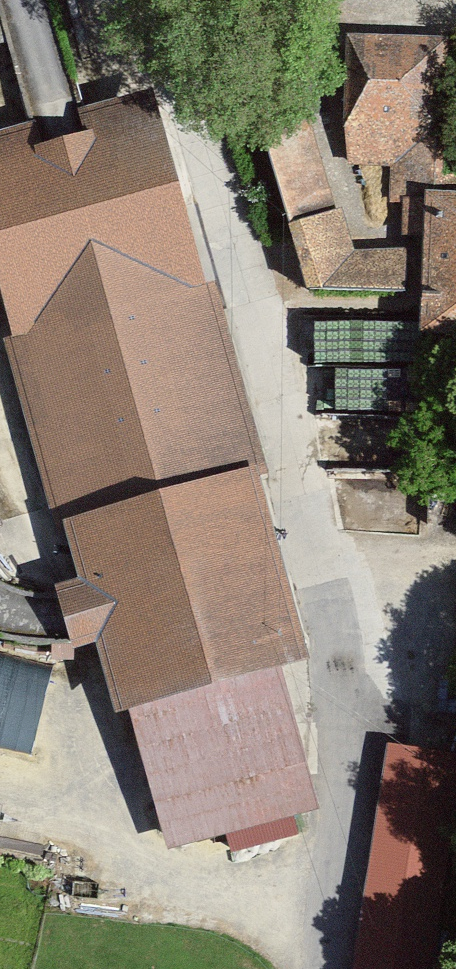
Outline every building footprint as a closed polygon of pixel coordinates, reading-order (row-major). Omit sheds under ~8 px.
[(446,41),(348,38),(345,162),(391,163),(390,198),(422,199),(442,199),(446,41)] [(421,291),(421,247),(359,250),(283,55),(228,55),(308,291),(421,291)] [(155,90),(0,131),(0,302),(52,522),(61,519),(251,473),(269,467),(218,281),(203,283),(155,90)] [(442,199),(422,199),(421,247),(421,291),(420,341),(455,342),(455,199),(442,199)] [(308,659),(251,473),(61,519),(77,579),(57,586),(75,648),(95,644),(114,712),(131,710),(279,666),(308,659)] [(0,660),(0,760),(23,766),(46,670),(0,660)] [(318,808),(279,666),(131,710),(171,849),(318,808)] [(450,769),(386,760),(360,926),(424,936),(450,769)]
